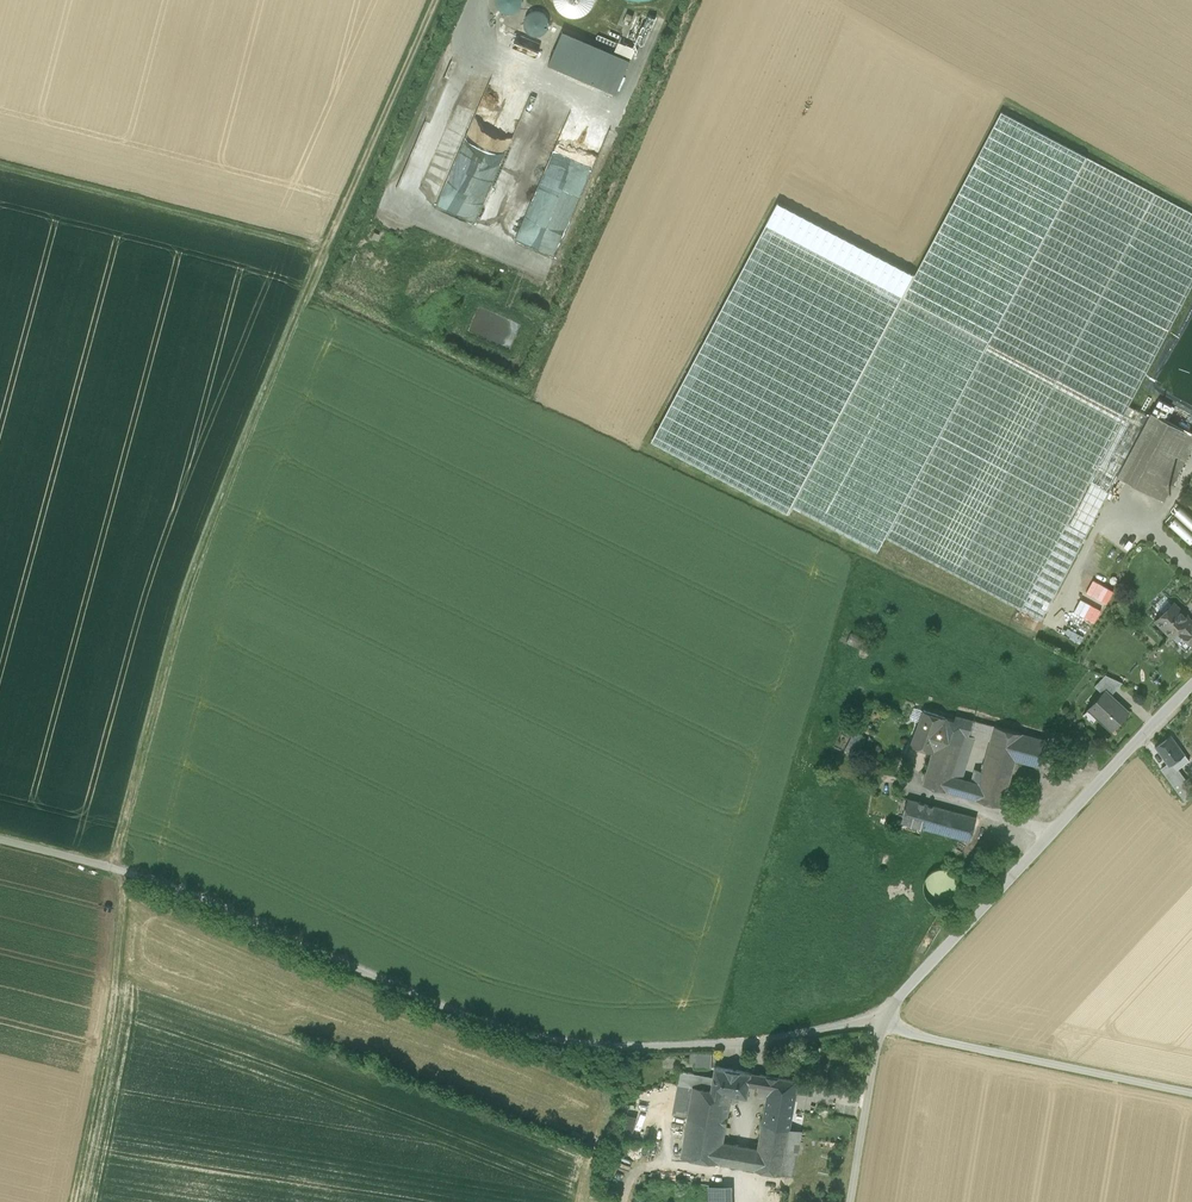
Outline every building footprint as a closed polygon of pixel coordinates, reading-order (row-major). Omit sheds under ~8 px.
[(499,3),(501,8),(505,11),(510,13),(514,14),(519,12),(523,10),(526,6),(528,1),(528,0),(498,0),(499,3)] [(559,6),(564,10),(571,13),(579,13),(586,11),(592,7),(596,1),(596,0),(555,0),(559,6)] [(526,36),(531,40),(536,41),(540,41),(545,39),(549,35),(551,33),(552,28),(552,22),(550,18),(548,15),(543,12),(540,11),(535,11),(529,13),(525,17),(523,21),(522,26),(523,31),(526,36)] [(619,98),(635,63),(556,29),(541,64),(619,98)] [(495,187),(530,91),(448,61),(403,187),(409,185),(408,183),(415,185),(418,176),(416,167),(424,165),(423,161),(441,157),(442,156),(447,158),(450,172),(453,164),(462,162),(464,171),(469,158),(477,161),(476,165),(483,167),(481,167),(495,172),(482,176),(488,178),(485,184),(495,187)] [(569,234),(608,124),(569,110),(541,190),(542,191),(540,196),(547,198),(545,203),(548,203),(544,215),(559,220),(554,235),(560,237),(561,231),(569,234)] [(989,341),(1087,157),(1001,112),(915,275),(903,296),(989,341)] [(989,341),(886,537),(1041,618),(1117,475),(1149,416),(1129,406),(1191,286),(1191,212),(1087,157),(989,341)] [(451,203),(440,202),(440,207),(456,209),(457,199),(451,198),(451,203)] [(789,513),(793,506),(903,296),(915,275),(778,203),(652,441),(789,513)] [(989,341),(903,296),(793,506),(878,551),(886,537),(989,341)] [(1158,384),(1159,390),(1191,407),(1191,320),(1158,384)] [(1191,447),(1191,433),(1151,412),(1149,416),(1117,475),(1164,500),(1191,447)] [(1165,520),(1191,544),(1191,515),(1179,504),(1165,520)] [(1178,630),(1189,619),(1190,618),(1174,602),(1155,621),(1171,637),(1178,630)] [(1191,621),(1189,619),(1178,630),(1180,632),(1181,634),(1191,624),(1191,623),(1191,621)] [(1191,624),(1181,634),(1191,645),(1191,624)] [(852,631),(848,642),(867,651),(872,639),(852,631)] [(1122,683),(1105,674),(1094,686),(1103,694),(1106,690),(1111,695),(1122,683)] [(1103,694),(1083,715),(1084,716),(1090,710),(1092,708),(1100,715),(1097,717),(1112,730),(1129,712),(1111,695),(1106,690),(1103,694)] [(910,718),(919,722),(923,710),(914,708),(910,718)] [(1090,710),(1097,717),(1100,715),(1092,708),(1090,710)] [(945,717),(923,710),(919,722),(910,744),(934,752),(945,717)] [(923,784),(958,794),(963,779),(961,778),(951,775),(965,734),(974,736),(992,741),(996,726),(955,715),(954,720),(945,717),(934,752),(923,784)] [(1023,733),(996,726),(992,741),(983,771),(976,799),(1002,806),(1015,759),(1023,733)] [(1048,740),(1023,733),(1015,759),(1040,767),(1048,740)] [(951,775),(961,778),(974,736),(965,734),(951,775)] [(1184,754),(1171,736),(1156,747),(1167,763),(1169,765),(1172,763),(1184,754)] [(1184,754),(1172,763),(1177,769),(1189,760),(1184,754)] [(1179,772),(1177,769),(1172,763),(1169,765),(1167,763),(1162,767),(1170,779),(1184,798),(1187,784),(1179,772)] [(975,769),(971,781),(966,796),(976,799),(983,771),(975,769)] [(958,794),(966,796),(971,781),(963,779),(958,794)] [(902,822),(925,828),(931,805),(908,799),(902,822)] [(976,817),(931,805),(925,828),(970,840),(976,817)] [(696,1063),(695,1068),(711,1067),(713,1053),(690,1053),(690,1063),(696,1063)] [(713,1077),(701,1075),(698,1096),(730,1101),(737,1102),(738,1095),(746,1097),(749,1085),(751,1073),(715,1066),(713,1077)] [(681,1157),(719,1163),(723,1143),(730,1101),(698,1096),(701,1075),(681,1071),(673,1114),(688,1117),(681,1157)] [(751,1073),(749,1085),(758,1087),(760,1074),(751,1073)] [(760,1074),(758,1087),(747,1147),(743,1168),(793,1177),(810,1083),(760,1074)] [(627,1114),(623,1134),(634,1136),(639,1117),(627,1114)] [(743,1168),(747,1147),(723,1143),(719,1163),(743,1168)] [(709,1201),(732,1201),(731,1187),(708,1188),(709,1201)]
